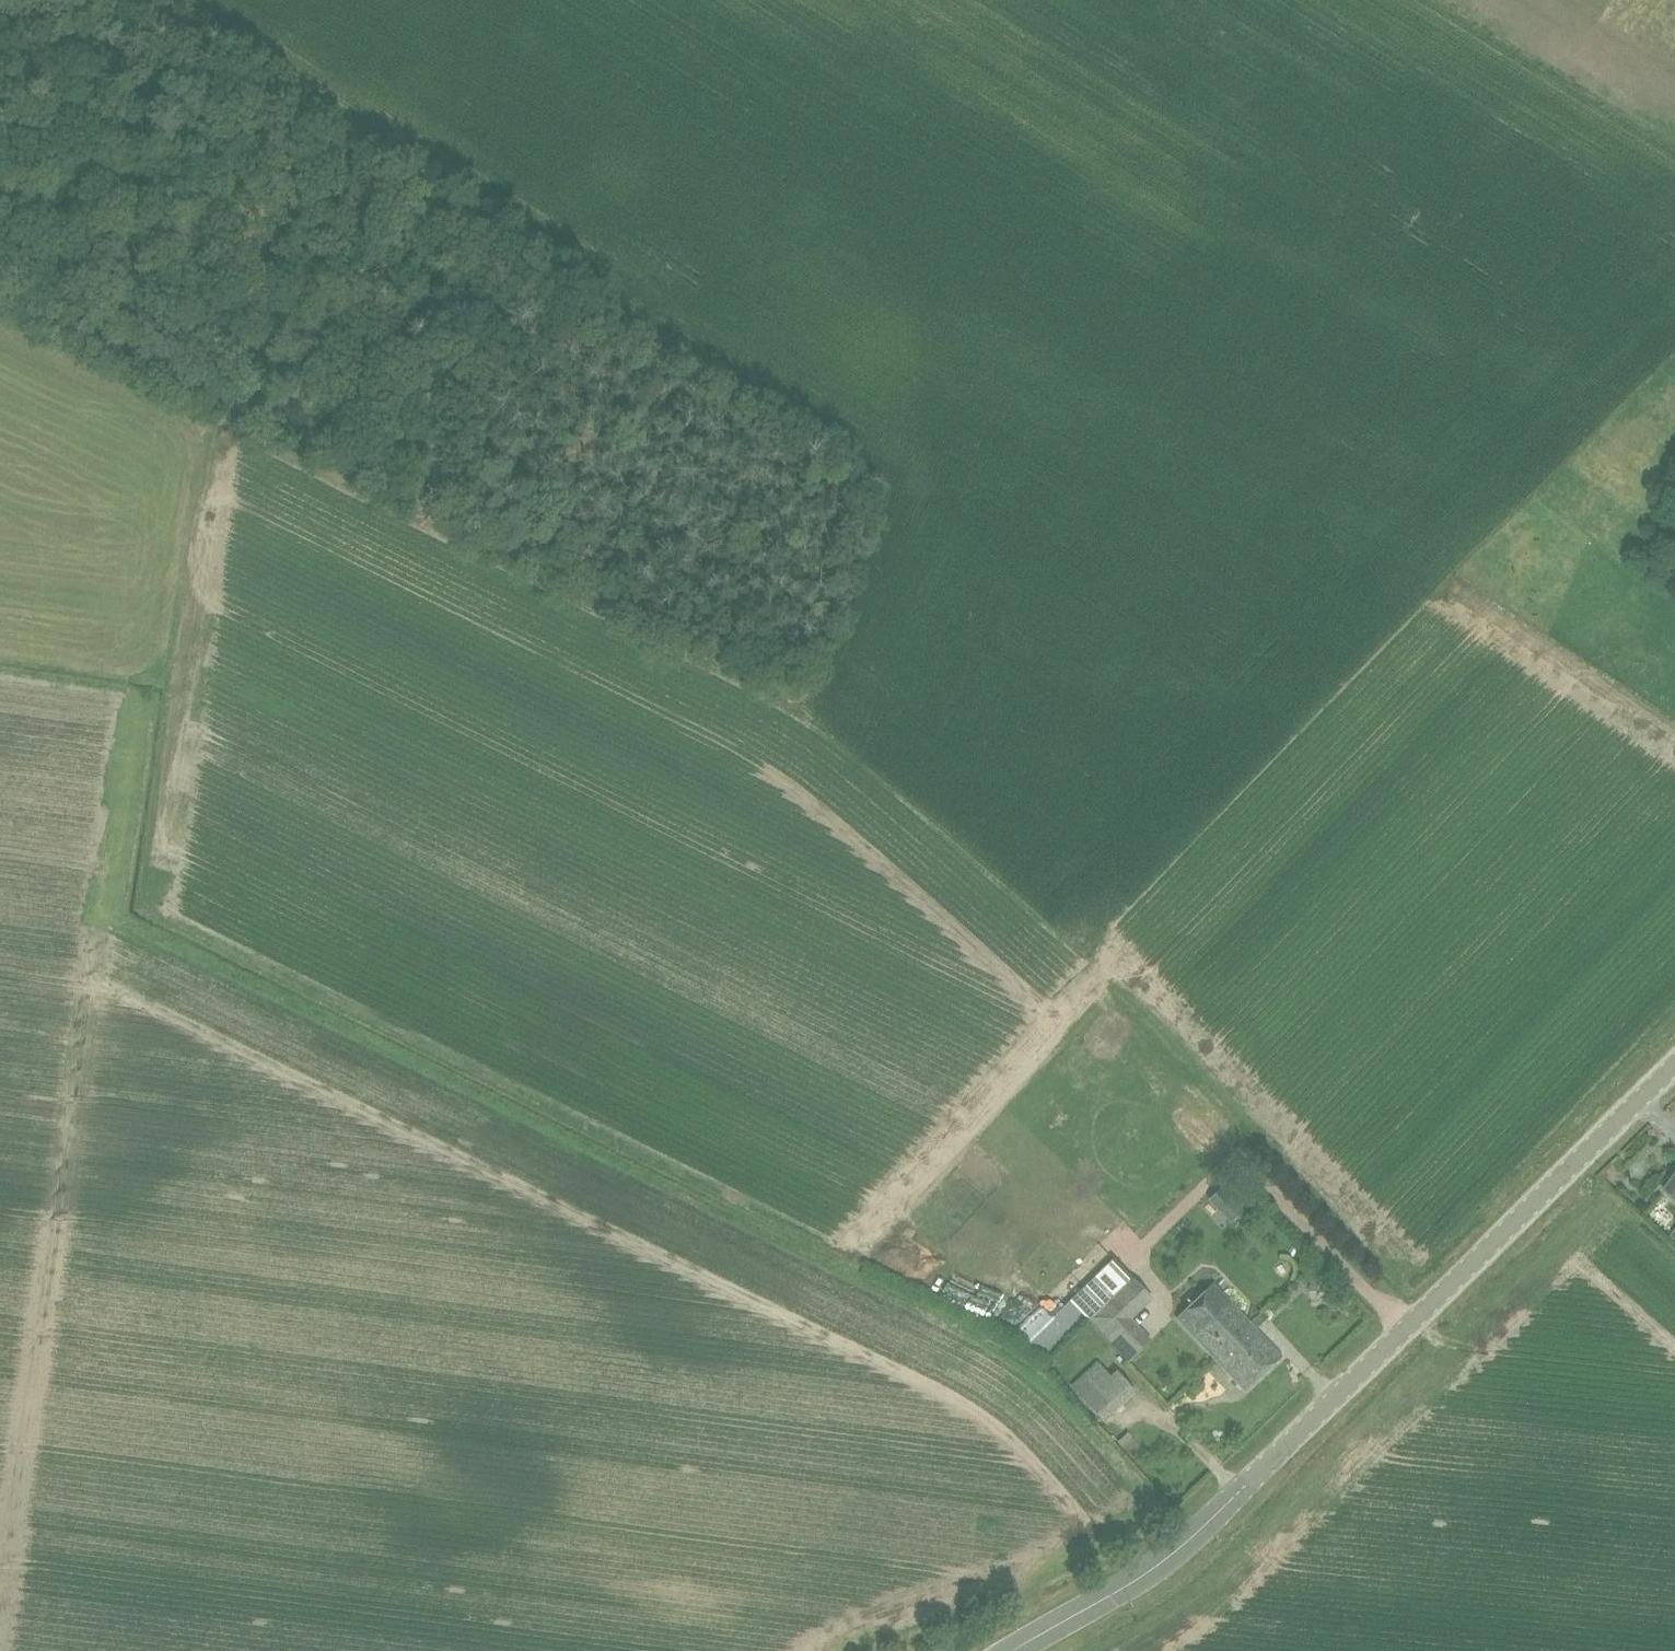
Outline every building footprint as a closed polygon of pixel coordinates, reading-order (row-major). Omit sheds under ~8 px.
[(1665,1190),(1674,1198),(1674,1178),(1665,1190)] [(1211,1201),(1231,1221),(1244,1208),(1225,1188),(1211,1201)] [(1071,1300),(1087,1318),(1132,1277),(1116,1259),(1071,1300)] [(1129,1363),(1153,1341),(1133,1319),(1155,1299),(1133,1277),(1087,1318),(1129,1363)] [(1245,1390),(1282,1355),(1251,1322),(1231,1301),(1215,1284),(1178,1319),(1245,1390)] [(1103,1420),(1126,1399),(1125,1399),(1133,1392),(1133,1393),(1135,1392),(1116,1371),(1112,1375),(1099,1360),(1071,1385),(1075,1390),(1084,1400),(1085,1399),(1103,1420)]
